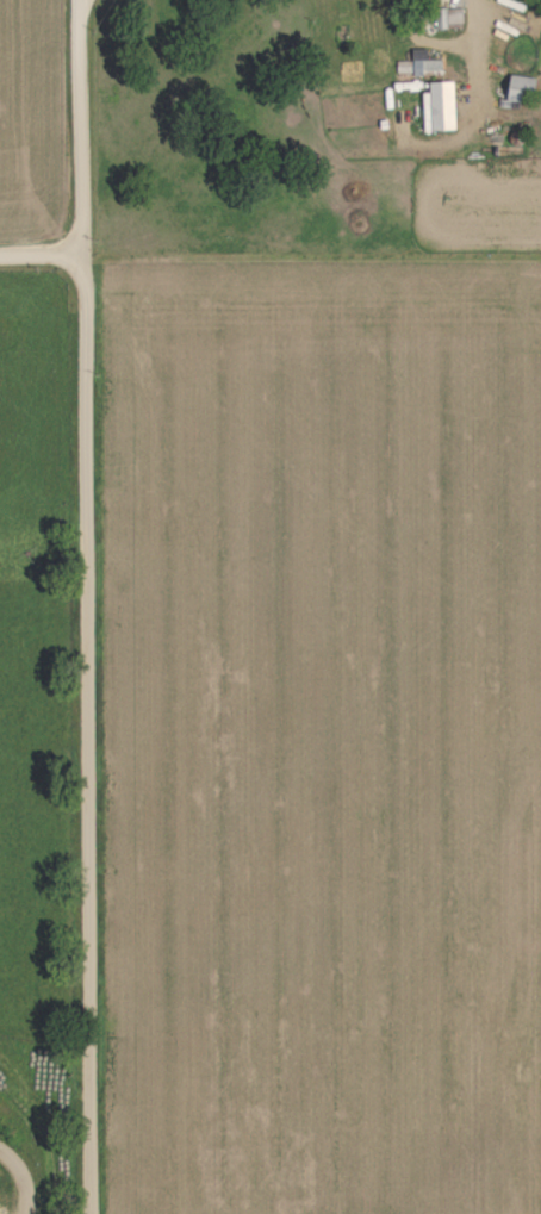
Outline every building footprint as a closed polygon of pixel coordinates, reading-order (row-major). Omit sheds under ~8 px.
[(465,27),(464,10),(440,11),(440,27),(465,27)] [(427,63),(427,52),(413,53),(414,76),(444,75),(444,63),(427,63)] [(536,82),(510,77),(506,102),(532,106),(536,82)] [(454,86),(428,87),(428,94),(423,94),(424,135),(455,134),(454,86)]
